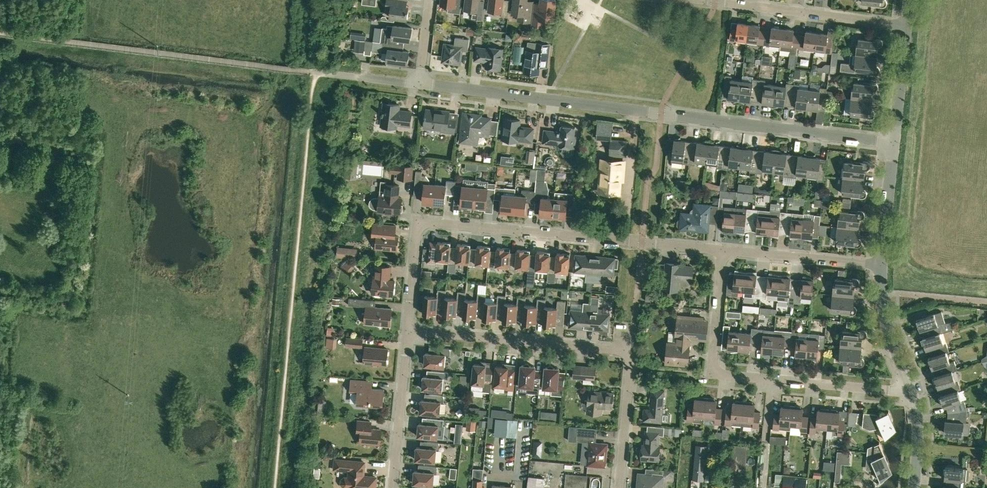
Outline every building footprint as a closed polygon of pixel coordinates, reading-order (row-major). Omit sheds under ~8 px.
[(386,4),(388,4),(391,8),(390,17),(407,19),(408,10),(406,7),(407,0),(387,0),(386,4)] [(441,5),(448,6),(448,12),(460,14),(462,1),(456,0),(442,0),(441,5)] [(486,0),(466,0),(465,9),(471,9),(470,17),(484,19),(485,7),(486,0)] [(502,12),(501,16),(508,17),(510,4),(503,3),(503,0),(490,0),(489,10),(502,12)] [(514,5),(512,13),(519,14),(518,21),(530,22),(532,2),(526,1),(526,0),(514,0),(514,5)] [(531,25),(544,27),(545,20),(553,21),(556,0),(541,0),(539,13),(533,12),(531,25)] [(730,40),(747,42),(749,24),(738,23),(737,33),(731,32),(730,40)] [(749,24),(747,42),(764,44),(765,31),(759,31),(760,26),(749,24)] [(380,42),(383,42),(392,44),(393,38),(394,38),(404,39),(404,40),(410,41),(412,28),(393,26),(393,31),(382,30),(380,42)] [(765,31),(764,44),(781,47),(783,28),(772,27),(771,32),(765,31)] [(798,49),(799,36),(793,35),(794,30),(783,28),(781,47),(780,50),(791,51),(790,53),(797,54),(798,49)] [(814,51),(817,33),(806,31),(805,36),(799,36),(798,49),(814,51)] [(530,39),(530,35),(514,33),(514,42),(519,42),(522,40),(522,38),(530,39)] [(817,33),(814,51),(832,53),(833,40),(827,39),(828,34),(817,33)] [(444,44),(443,59),(445,62),(460,64),(462,51),(468,51),(469,39),(455,37),(454,45),(444,44)] [(879,39),(876,38),(876,40),(859,39),(858,44),(857,44),(856,54),(877,57),(878,47),(879,47),(880,47),(881,46),(882,46),(882,45),(882,44),(883,44),(883,43),(883,42),(882,41),(882,40),(881,40),(881,39),(880,39),(879,39)] [(366,40),(364,54),(371,55),(373,41),(366,40)] [(392,44),(383,42),(382,52),(388,53),(387,61),(408,64),(409,52),(401,51),(401,45),(392,44)] [(541,55),(548,56),(549,44),(537,43),(536,51),(527,50),(524,72),(538,74),(541,55)] [(488,49),(476,47),(475,60),(483,61),(484,60),(487,61),(486,68),(500,69),(503,49),(488,47),(488,49)] [(872,72),(872,74),(875,74),(876,74),(877,74),(878,74),(879,73),(880,72),(880,71),(880,70),(880,69),(879,68),(878,67),(877,66),(876,66),(877,57),(856,54),(851,54),(850,64),(841,63),(840,71),(855,72),(855,70),(864,71),(872,72)] [(722,97),(739,100),(742,81),(731,80),(732,76),(725,75),(722,97)] [(752,82),(742,81),(739,100),(756,102),(759,80),(753,79),(752,82)] [(756,102),(773,104),(776,85),(765,84),(766,80),(759,80),(756,102)] [(871,84),(863,84),(854,83),(853,88),(852,88),(851,98),(873,101),(874,91),(875,91),(876,91),(876,90),(877,90),(877,89),(878,88),(878,87),(878,86),(878,85),(877,84),(876,83),(875,83),(871,82),(871,84)] [(786,87),(776,85),(773,104),(790,106),(793,84),(786,83),(786,87)] [(790,106),(803,108),(807,108),(809,90),(799,88),(799,85),(793,84),(790,106)] [(809,90),(807,108),(824,110),(827,88),(820,87),(820,91),(809,90)] [(871,110),(873,101),(851,98),(846,98),(844,114),(868,116),(868,118),(871,118),(872,118),(873,118),(874,117),(875,117),(875,116),(875,115),(875,114),(875,113),(875,112),(874,112),(874,111),(873,111),(872,110),(871,110)] [(399,105),(388,104),(387,110),(383,110),(383,113),(382,112),(382,115),(381,126),(396,128),(397,124),(410,126),(412,112),(399,110),(399,105)] [(425,118),(424,127),(441,129),(441,132),(454,133),(454,131),(457,132),(459,113),(440,110),(440,112),(426,110),(425,116),(424,116),(424,118),(425,118)] [(488,135),(490,119),(478,117),(477,118),(474,115),(474,114),(464,113),(460,142),(475,144),(476,135),(478,134),(488,135)] [(520,120),(505,118),(502,140),(517,141),(518,140),(532,142),(533,129),(519,127),(520,120)] [(544,130),(543,143),(559,145),(559,146),(562,146),(574,148),(575,148),(576,136),(574,136),(575,127),(561,126),(560,133),(557,133),(557,132),(544,130)] [(612,131),(598,130),(597,139),(611,140),(610,155),(626,156),(627,141),(611,140),(612,131)] [(672,162),(689,164),(692,142),(674,140),(673,149),(671,149),(671,156),(672,156),(672,162)] [(706,163),(708,144),(692,142),(689,164),(695,165),(696,161),(706,163)] [(716,168),(722,168),(725,146),(708,144),(706,163),(716,164),(716,168)] [(740,167),(742,148),(725,146),(722,168),(729,169),(729,166),(740,167)] [(750,172),(756,173),(759,150),(742,148),(740,167),(750,168),(750,172)] [(763,170),(773,171),(776,153),(759,150),(756,173),(763,173),(763,170)] [(783,176),(790,177),(793,155),(776,153),(773,171),(784,173),(783,176)] [(797,174),(807,176),(810,157),(793,155),(790,177),(796,178),(797,174)] [(535,156),(534,167),(542,168),(543,165),(538,164),(539,156),(535,156)] [(555,164),(555,162),(554,159),(553,157),(551,156),(548,157),(546,158),(545,160),(545,163),(546,165),(548,166),(551,166),(553,165),(555,164)] [(827,159),(810,157),(807,176),(818,177),(817,180),(824,181),(827,159)] [(346,160),(345,176),(356,177),(357,161),(346,160)] [(605,171),(600,170),(598,192),(619,194),(621,161),(606,160),(605,171)] [(863,164),(855,163),(846,162),(845,168),(844,167),(843,178),(864,180),(865,170),(866,170),(867,170),(868,170),(869,169),(869,168),(870,167),(870,166),(869,165),(869,164),(868,163),(867,162),(866,162),(863,162),(863,164)] [(413,166),(390,164),(389,172),(398,173),(398,177),(412,179),(413,166)] [(416,171),(414,187),(420,188),(424,192),(423,202),(428,203),(430,205),(433,205),(435,185),(429,184),(429,180),(426,176),(422,175),(422,171),(416,171)] [(859,197),(862,198),(863,198),(864,198),(865,197),(866,197),(866,196),(867,195),(867,194),(867,193),(867,192),(866,192),(866,191),(865,191),(865,190),(864,190),(863,190),(864,180),(843,178),(842,188),(843,188),(842,194),(859,195),(859,197)] [(541,203),(540,213),(540,215),(542,215),(543,217),(547,218),(548,216),(553,216),(555,198),(547,198),(547,190),(546,180),(537,179),(535,197),(536,197),(535,203),(541,203)] [(445,204),(445,196),(446,191),(455,191),(455,185),(456,181),(446,180),(446,185),(435,185),(433,205),(437,206),(439,204),(445,204)] [(375,209),(378,209),(378,211),(386,212),(386,214),(392,214),(392,213),(400,213),(401,211),(402,212),(403,205),(401,205),(402,198),(398,197),(399,186),(386,184),(386,182),(381,181),(379,198),(375,197),(375,198),(374,198),(373,198),(372,199),(371,200),(371,201),(370,202),(370,203),(370,204),(370,205),(371,206),(371,207),(372,207),(372,208),(373,208),(374,209),(375,209)] [(461,201),(461,208),(467,208),(468,205),(473,206),(475,187),(455,185),(455,191),(454,198),(460,199),(461,201)] [(475,187),(473,206),(479,207),(479,210),(486,210),(486,203),(488,202),(494,202),(494,199),(495,189),(475,187)] [(495,187),(495,189),(494,199),(502,200),(502,203),(500,203),(499,213),(507,214),(507,212),(513,213),(515,195),(515,189),(495,187)] [(515,195),(513,213),(519,213),(519,215),(527,216),(528,206),(526,206),(526,202),(534,203),(535,191),(522,190),(521,195),(515,195)] [(567,206),(574,206),(575,194),(563,193),(562,199),(555,198),(553,216),(558,217),(558,219),(562,219),(564,217),(566,218),(567,206)] [(708,223),(717,224),(719,206),(695,204),(694,209),(693,209),(691,211),(690,214),(682,213),(681,219),(679,219),(677,221),(677,225),(678,227),(680,227),(680,228),(708,231),(708,223)] [(736,207),(725,206),(719,206),(718,218),(724,219),(723,229),(723,232),(734,231),(735,213),(736,207)] [(745,231),(745,224),(746,221),(752,222),(753,209),(747,208),(736,207),(735,213),(734,231),(744,234),(745,231)] [(757,222),(757,225),(756,232),(757,235),(767,234),(770,211),(753,209),(752,222),(757,222)] [(787,212),(775,211),(770,211),(767,234),(778,237),(779,234),(780,224),(785,225),(787,212)] [(862,211),(861,211),(858,211),(858,213),(840,211),(840,216),(839,216),(838,227),(859,229),(860,219),(861,219),(862,219),(863,219),(863,218),(864,217),(865,216),(865,215),(864,214),(864,213),(863,212),(862,211)] [(787,212),(785,225),(791,225),(790,236),(790,239),(801,238),(803,219),(804,214),(787,212)] [(813,227),(819,228),(821,215),(814,215),(814,220),(803,219),(801,238),(812,241),(812,238),(813,227)] [(376,248),(397,250),(398,236),(395,236),(396,226),(374,224),(373,235),(377,235),(376,248)] [(846,246),(846,244),(854,244),(854,246),(857,247),(858,247),(859,247),(859,246),(860,246),(861,246),(861,245),(861,244),(862,244),(862,243),(862,242),(861,241),(861,240),(860,240),(860,239),(859,239),(858,239),(859,229),(838,227),(836,237),(838,237),(837,243),(841,243),(841,248),(838,247),(838,252),(846,253),(846,246)] [(436,260),(448,261),(450,247),(450,243),(437,242),(437,243),(430,242),(428,261),(429,262),(428,264),(435,264),(436,262),(436,260)] [(456,262),(468,263),(470,249),(470,245),(457,244),(457,248),(450,247),(448,261),(448,263),(456,264),(456,262)] [(477,249),(470,249),(468,263),(468,265),(476,266),(476,264),(488,265),(490,251),(490,247),(477,245),(477,249)] [(508,266),(510,252),(510,248),(497,247),(497,251),(490,251),(488,265),(487,271),(492,272),(492,267),(496,268),(496,265),(508,266)] [(357,259),(358,250),(338,248),(337,257),(357,259)] [(517,253),(510,252),(508,266),(508,269),(516,270),(516,267),(528,268),(530,254),(530,250),(517,249),(517,253)] [(530,254),(528,268),(527,271),(536,272),(536,269),(548,270),(550,256),(550,252),(537,251),(537,255),(530,254)] [(557,257),(550,256),(548,270),(547,273),(556,273),(556,271),(568,272),(570,254),(557,253),(557,257)] [(585,282),(588,282),(593,282),(595,256),(575,254),(574,272),(586,273),(585,282)] [(618,259),(615,259),(615,258),(595,256),(593,282),(600,283),(601,275),(614,276),(614,275),(619,275),(619,272),(614,271),(614,268),(617,268),(618,259)] [(674,264),(666,263),(664,290),(677,291),(678,279),(692,281),(693,267),(680,266),(680,264),(679,264),(679,266),(674,265),(674,264)] [(379,294),(393,295),(394,280),(389,280),(390,267),(376,266),(375,279),(374,278),(372,293),(375,293),(375,294),(376,295),(378,295),(379,295),(379,294)] [(738,291),(744,291),(746,272),(735,270),(735,273),(734,283),(728,282),(726,295),(738,296),(738,291)] [(757,272),(746,272),(744,291),(743,296),(754,297),(760,298),(762,285),(756,285),(757,275),(757,272)] [(777,300),(778,294),(780,276),(769,273),(768,276),(767,286),(762,285),(760,298),(777,300)] [(790,288),(790,285),(790,278),(790,275),(780,276),(778,294),(777,300),(788,301),(788,306),(794,306),(794,301),(795,289),(790,288)] [(801,289),(795,289),(794,301),(800,302),(801,296),(812,297),(814,279),(803,276),(802,279),(801,289)] [(852,281),(844,280),(835,279),(835,285),(833,284),(832,295),(854,297),(855,287),(856,287),(857,287),(858,286),(859,285),(859,284),(859,283),(859,282),(859,281),(858,280),(857,279),(856,279),(852,279),(852,281)] [(445,297),(445,298),(446,290),(438,290),(437,297),(425,296),(423,314),(436,315),(437,307),(438,306),(444,306),(445,297)] [(457,299),(445,298),(445,297),(444,306),(443,316),(456,317),(457,309),(458,308),(464,308),(465,299),(466,292),(458,291),(457,299)] [(485,301),(486,294),(478,293),(477,300),(465,299),(464,308),(463,318),(476,319),(477,311),(478,310),(484,310),(485,301)] [(496,321),(496,318),(497,313),(498,311),(504,312),(504,303),(505,303),(506,296),(498,295),(497,302),(485,301),(484,310),(483,319),(496,321)] [(853,306),(854,297),(832,295),(831,305),(833,305),(832,311),(849,312),(849,314),(852,315),(853,315),(854,314),(855,314),(856,313),(857,312),(857,311),(857,310),(857,309),(856,308),(855,307),(854,307),(853,306)] [(518,313),(524,314),(524,305),(525,305),(526,298),(518,297),(517,304),(505,303),(504,303),(504,312),(503,321),(516,322),(516,315),(518,313)] [(592,297),(591,303),(589,329),(600,330),(600,333),(608,334),(608,331),(610,313),(598,312),(599,297),(592,297)] [(364,306),(365,299),(349,298),(348,305),(364,306)] [(537,306),(525,305),(524,305),(524,314),(523,323),(536,324),(536,317),(538,315),(544,316),(544,306),(545,306),(546,300),(537,299),(537,306)] [(557,308),(545,306),(544,306),(544,316),(543,325),(556,326),(556,318),(558,317),(564,318),(566,301),(557,301),(557,308)] [(569,327),(589,329),(591,303),(583,302),(583,311),(570,310),(569,327)] [(392,309),(374,307),(366,306),(365,324),(390,326),(392,309)] [(922,330),(924,337),(940,333),(953,329),(951,323),(945,323),(941,311),(916,319),(920,331),(922,330)] [(668,343),(666,363),(688,365),(690,338),(701,339),(703,321),(677,319),(676,333),(676,335),(676,337),(677,337),(676,343),(673,343),(668,343)] [(728,352),(738,351),(740,332),(729,331),(730,326),(724,325),(723,338),(728,338),(727,349),(728,352)] [(751,340),(756,341),(758,328),(752,328),(751,333),(740,332),(738,351),(749,354),(750,351),(751,340)] [(764,329),(758,328),(756,341),(762,341),(761,352),(761,355),(772,354),(774,335),(763,334),(764,329)] [(775,330),(774,335),(772,354),(783,357),(783,354),(784,346),(784,344),(790,344),(791,331),(785,331),(775,330)] [(860,332),(852,332),(843,331),(842,336),(841,336),(840,347),(862,348),(862,339),(863,339),(864,339),(865,338),(866,337),(867,336),(867,335),(867,334),(867,333),(866,333),(866,332),(865,331),(864,331),(863,330),(860,330),(860,332)] [(808,333),(798,332),(791,331),(790,344),(796,345),(795,355),(795,358),(806,357),(808,338),(808,333)] [(940,333),(924,337),(922,338),(926,350),(928,349),(930,357),(946,352),(949,351),(946,343),(944,344),(940,333)] [(819,339),(808,338),(806,357),(817,360),(817,357),(818,347),(824,347),(825,335),(819,334),(819,339)] [(363,339),(347,338),(346,346),(362,347),(363,339)] [(388,349),(365,347),(364,363),(386,365),(388,349)] [(423,355),(423,361),(423,362),(424,363),(425,364),(426,365),(427,367),(428,368),(434,368),(434,366),(444,367),(445,355),(450,355),(451,351),(450,349),(449,348),(433,347),(433,353),(429,353),(425,352),(425,356),(423,355)] [(857,364),(857,366),(860,366),(861,366),(862,366),(863,365),(864,364),(864,363),(865,362),(864,361),(864,360),(864,359),(863,359),(862,358),(861,358),(862,348),(840,347),(839,357),(840,357),(840,363),(843,363),(842,372),(849,373),(849,365),(850,363),(857,364)] [(934,368),(936,376),(952,371),(957,370),(954,361),(950,363),(946,352),(930,357),(928,357),(932,369),(934,368)] [(491,392),(492,383),(493,367),(493,369),(487,369),(486,367),(486,362),(480,361),(480,364),(474,364),(472,383),(471,390),(483,391),(491,392)] [(508,369),(508,364),(503,363),(502,366),(496,366),(494,390),(496,393),(499,393),(501,391),(502,386),(506,386),(505,389),(513,390),(515,370),(515,372),(509,371),(508,369)] [(539,394),(540,382),(541,370),(534,370),(535,366),(530,366),(528,364),(525,364),(524,365),(522,365),(520,385),(528,386),(527,393),(539,394)] [(595,380),(596,367),(581,366),(574,365),(573,378),(595,380)] [(563,396),(564,384),(565,373),(558,372),(559,369),(553,368),(552,366),(549,366),(548,368),(545,367),(544,387),(552,388),(551,395),(563,396)] [(430,377),(427,376),(423,376),(423,379),(421,379),(421,384),(421,386),(421,387),(422,387),(423,388),(424,389),(424,390),(425,391),(426,391),(427,391),(432,392),(432,390),(442,391),(442,390),(443,378),(448,379),(448,372),(431,371),(430,377)] [(956,382),(952,371),(936,376),(934,376),(938,388),(940,387),(942,395),(958,390),(961,390),(958,381),(956,382)] [(384,389),(372,388),(366,388),(366,381),(351,379),(350,392),(358,392),(357,405),(363,405),(382,407),(384,389)] [(644,409),(643,421),(661,423),(661,421),(670,422),(670,414),(662,414),(664,391),(652,390),(650,409),(644,409)] [(948,413),(967,412),(967,411),(975,411),(975,407),(972,407),(972,406),(966,407),(964,400),(961,401),(958,390),(942,395),(940,395),(944,407),(946,406),(948,413)] [(589,391),(588,401),(587,413),(601,414),(602,407),(612,408),(614,393),(589,391)] [(419,403),(418,408),(418,409),(419,410),(420,411),(421,411),(421,412),(422,413),(422,414),(423,414),(424,415),(429,415),(430,413),(440,414),(441,402),(444,402),(444,398),(444,396),(442,395),(425,394),(424,400),(421,400),(421,403),(419,403)] [(704,423),(704,417),(706,398),(698,397),(697,399),(695,399),(694,406),(694,409),(688,408),(687,421),(693,421),(693,422),(704,423)] [(714,399),(706,398),(704,417),(715,418),(714,423),(721,424),(722,409),(716,408),(717,401),(714,400),(714,399)] [(742,421),(744,401),(736,401),(736,402),(733,402),(732,410),(726,409),(726,412),(725,424),(731,425),(731,424),(742,425),(742,421)] [(742,425),(753,426),(753,427),(759,428),(760,415),(760,412),(754,412),(755,404),(752,404),(753,402),(744,401),(742,421),(742,425)] [(779,429),(789,430),(790,430),(790,425),(792,406),(784,405),(784,407),(781,407),(780,414),(774,414),(773,429),(779,429)] [(792,406),(790,425),(801,426),(801,431),(807,432),(808,417),(802,416),(803,409),(800,408),(801,407),(792,406)] [(811,417),(811,420),(810,432),(816,433),(816,428),(827,429),(829,409),(820,408),(820,410),(818,410),(817,418),(811,417)] [(829,409),(827,429),(833,429),(832,434),(844,435),(845,423),(839,422),(839,420),(840,412),(837,412),(837,410),(829,409)] [(885,439),(895,430),(891,421),(893,421),(889,411),(883,414),(876,417),(875,414),(864,413),(862,427),(870,430),(881,428),(885,439)] [(857,412),(850,412),(848,426),(856,427),(857,412)] [(967,412),(948,413),(947,421),(945,421),(944,433),(967,435),(969,433),(970,425),(968,422),(966,422),(967,412)] [(489,434),(512,438),(515,420),(492,417),(489,434)] [(417,426),(416,432),(416,433),(417,434),(418,434),(418,435),(419,436),(419,437),(420,437),(421,438),(422,439),(427,439),(427,437),(438,438),(443,439),(444,426),(443,426),(444,419),(427,418),(426,424),(422,424),(419,423),(418,426),(417,426)] [(467,418),(466,430),(475,431),(476,418),(467,418)] [(370,421),(357,420),(356,428),(360,428),(359,442),(379,444),(380,429),(370,428),(370,421)] [(587,465),(605,467),(607,444),(601,443),(601,444),(596,444),(597,429),(569,426),(568,440),(589,442),(587,465)] [(665,427),(664,435),(681,436),(681,429),(665,427)] [(642,444),(641,460),(659,462),(660,446),(658,446),(660,432),(646,431),(645,442),(646,442),(646,445),(642,444)] [(414,450),(414,455),(414,456),(415,457),(415,458),(416,458),(417,459),(418,461),(418,462),(419,462),(425,463),(425,461),(435,462),(436,449),(439,449),(440,445),(439,443),(438,443),(421,441),(420,447),(417,447),(416,450),(414,450)] [(871,460),(874,466),(881,481),(891,473),(887,463),(888,463),(879,442),(868,448),(866,459),(871,460)] [(731,467),(745,468),(747,446),(733,444),(731,467)] [(694,469),(704,470),(706,446),(696,445),(694,469)] [(850,452),(837,451),(835,481),(840,482),(842,456),(850,457),(850,452)] [(364,462),(334,459),(333,469),(348,471),(348,477),(344,477),(341,479),(340,484),(343,487),(347,487),(375,487),(376,477),(363,476),(364,462)] [(831,470),(832,461),(821,461),(820,469),(831,470)] [(412,474),(412,479),(412,480),(412,481),(413,482),(414,482),(415,483),(415,484),(415,485),(416,485),(417,486),(423,486),(423,484),(433,485),(434,473),(437,473),(437,468),(437,467),(436,466),(422,465),(422,471),(414,471),(414,474),(412,474)] [(946,487),(959,487),(965,487),(967,469),(945,467),(944,479),(946,479),(946,487)] [(474,468),(473,479),(483,480),(484,469),(474,468)] [(644,474),(642,474),(641,480),(638,480),(637,487),(662,487),(663,478),(670,478),(671,471),(664,470),(655,469),(654,475),(644,474)] [(527,479),(527,487),(543,487),(544,478),(536,477),(536,472),(528,471),(527,479)] [(795,477),(783,476),(782,487),(795,487),(795,477)] [(795,487),(806,487),(807,478),(795,477),(795,487)] [(473,479),(472,487),(482,487),(483,480),(473,479)]
